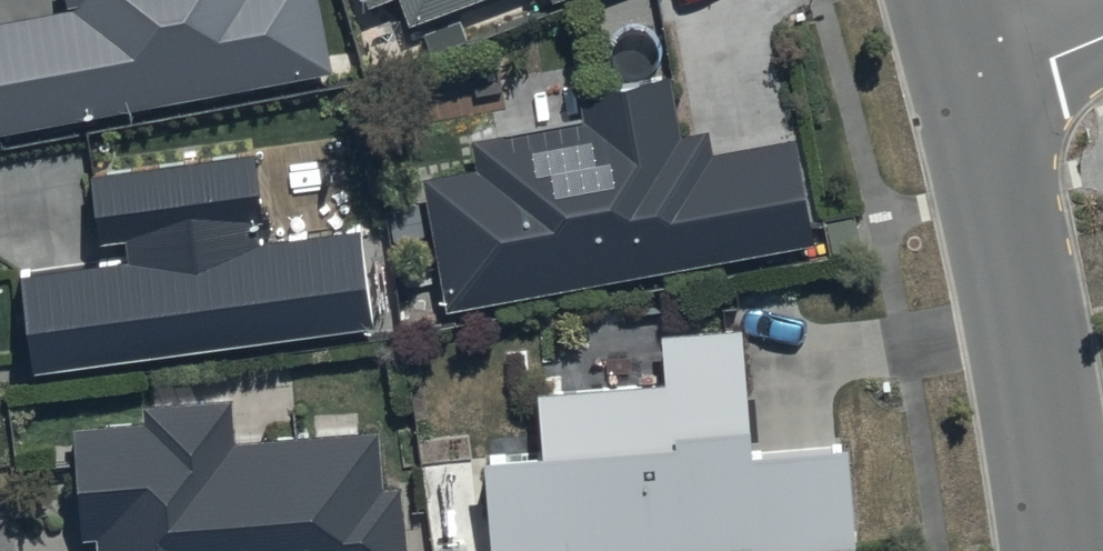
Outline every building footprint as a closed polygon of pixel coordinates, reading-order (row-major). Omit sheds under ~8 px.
[(334,73),(320,0),(67,0),(68,9),(0,21),(0,133),(334,73)] [(414,27),(488,0),(404,0),(414,27)] [(425,181),(449,312),(812,247),(793,141),(717,155),(712,131),(684,137),(673,74),(575,92),(581,124),(474,144),(478,171),(425,181)] [(255,159),(98,180),(106,243),(131,240),(134,264),(24,278),(37,375),(375,332),(363,235),(267,247),(255,159)] [(481,440),(487,546),(745,528),(746,537),(849,530),(842,427),(748,434),(739,309),(658,314),(661,362),(532,371),(537,436),(481,440)] [(96,550),(402,550),(397,478),(378,479),(374,421),(231,430),(228,389),(138,395),(139,415),(72,419),(79,527),(94,526),(96,550)]
